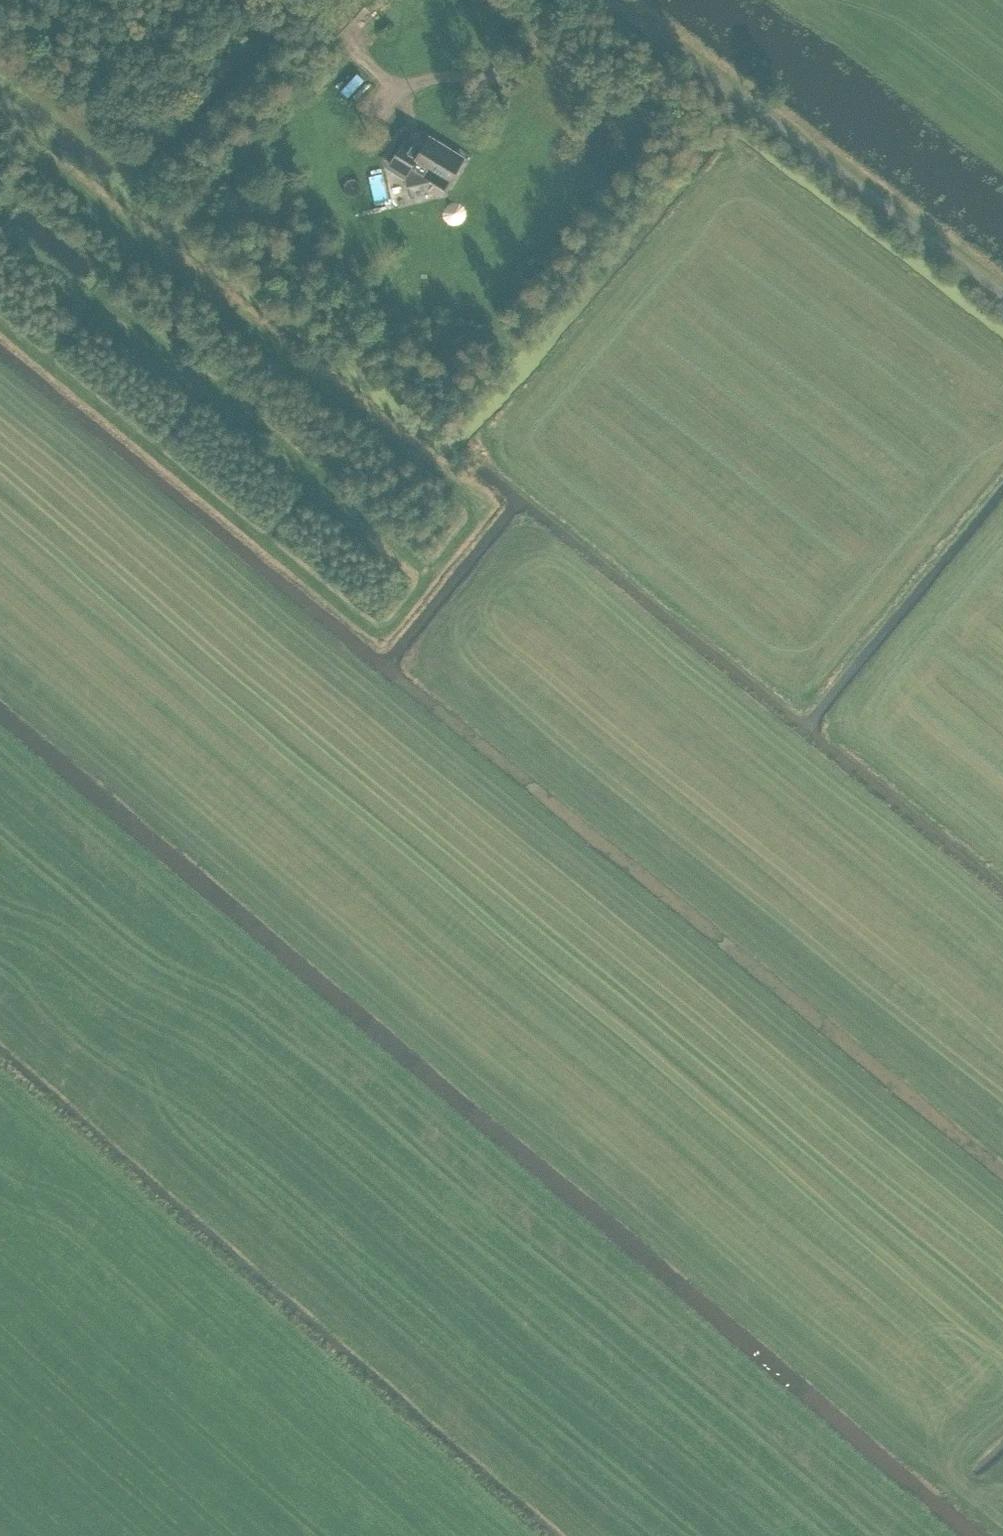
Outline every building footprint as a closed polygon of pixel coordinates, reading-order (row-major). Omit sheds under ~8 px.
[(463,158),(429,137),(424,145),(421,143),(413,145),(412,148),(403,142),(389,164),(406,174),(404,178),(406,187),(429,182),(443,190),(463,158)]
